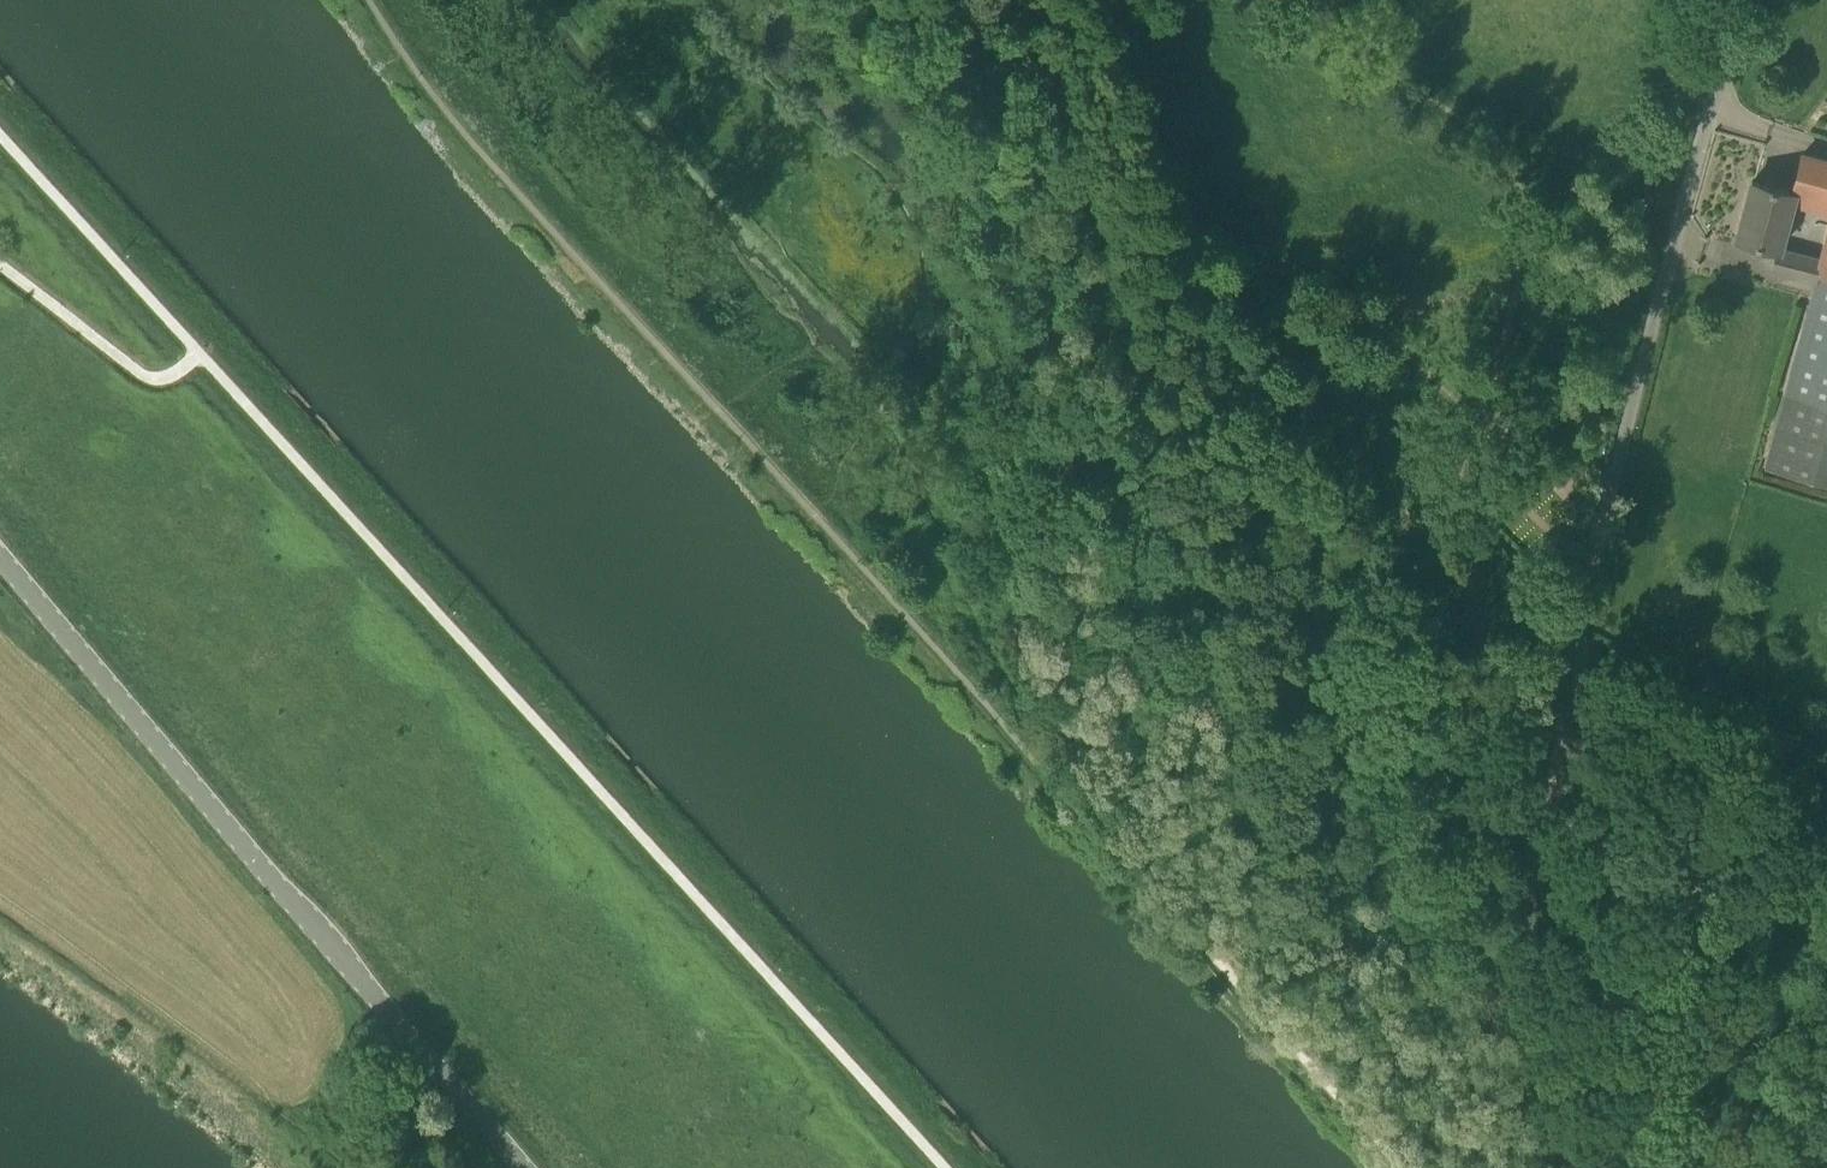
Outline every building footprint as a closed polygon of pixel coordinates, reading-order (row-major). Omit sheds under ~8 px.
[(1786,395),(1766,469),(1826,486),(1826,240),(1822,260),(1779,248),(1791,201),(1812,207),(1814,198),(1826,201),(1826,160),(1802,154),(1793,191),(1752,181),(1737,238),(1778,249),(1773,269),(1816,281),(1786,395)]
